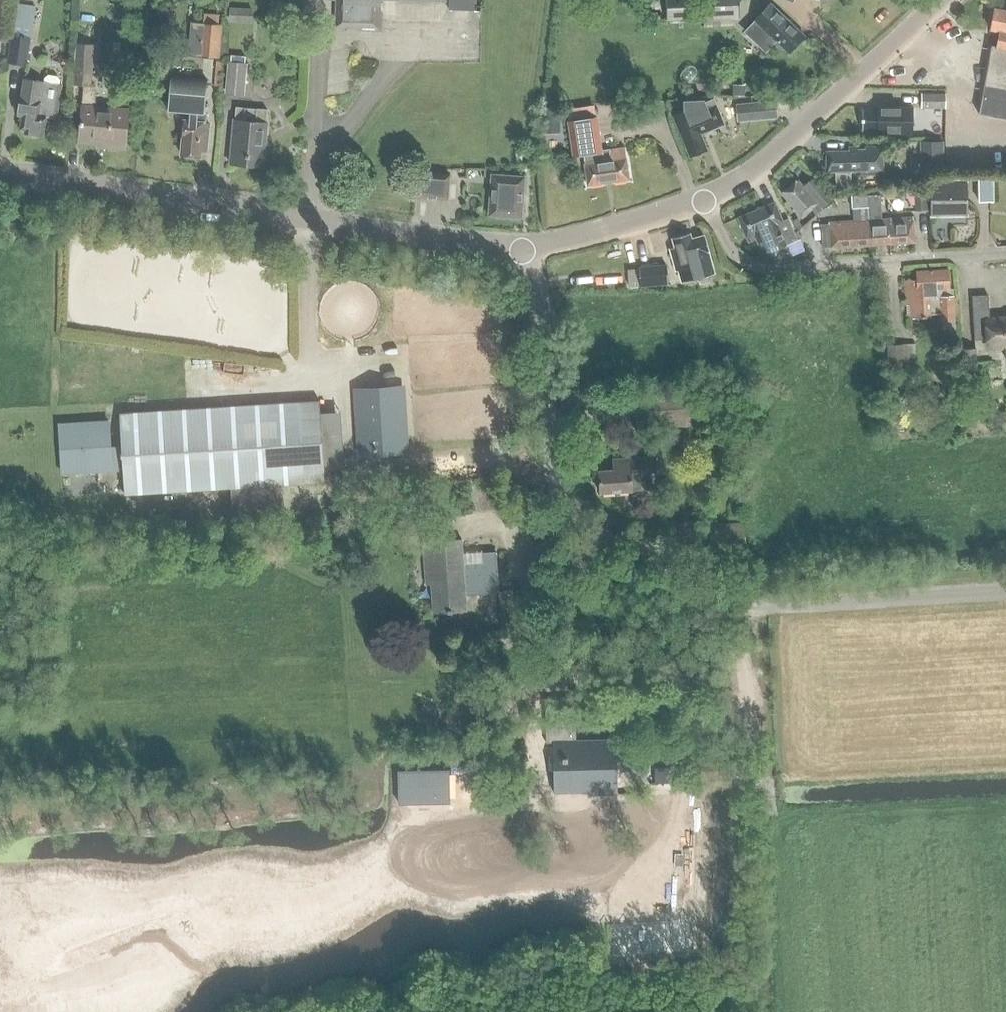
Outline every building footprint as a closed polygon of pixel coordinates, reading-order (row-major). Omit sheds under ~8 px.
[(338,25),(360,25),(360,28),(380,29),(380,0),(339,0),(338,25)] [(450,8),(482,8),(482,4),(478,3),(478,0),(450,0),(450,8)] [(738,0),(665,0),(665,21),(704,19),(704,26),(733,25),(732,20),(739,20),(738,0)] [(10,34),(11,34),(8,60),(26,62),(34,7),(14,3),(10,34)] [(788,52),(804,35),(769,3),(753,19),(754,20),(746,29),(768,49),(776,40),(788,52)] [(229,7),(229,21),(241,22),(242,8),(229,7)] [(995,8),(991,29),(999,31),(997,46),(992,45),(978,112),(1005,118),(1005,10),(995,8)] [(650,29),(656,14),(648,11),(641,26),(650,29)] [(193,21),(189,54),(218,57),(221,24),(193,21)] [(124,147),(127,108),(95,105),(96,86),(92,86),(95,44),(75,43),(72,84),(84,85),(80,140),(107,142),(107,145),(124,147)] [(242,91),(244,62),(228,61),(225,89),(242,91)] [(44,76),(43,80),(23,78),(20,98),(19,97),(17,114),(22,115),(20,128),(25,128),(25,132),(43,134),(46,117),(56,118),(61,83),(58,83),(59,79),(56,75),(48,73),(44,76)] [(180,124),(179,131),(182,133),(180,153),(183,153),(186,157),(194,158),(197,155),(200,155),(200,150),(206,150),(208,130),(207,130),(208,121),(206,121),(207,112),(204,112),(207,79),(170,75),(167,108),(189,110),(188,118),(184,118),(183,121),(180,124)] [(732,95),(744,95),(744,85),(732,85),(732,95)] [(923,106),(946,105),(946,91),(923,91),(923,106)] [(705,102),(704,99),(684,100),(685,111),(674,115),(690,155),(706,149),(700,133),(724,124),(717,104),(716,105),(714,99),(705,102)] [(737,118),(777,114),(776,100),(736,104),(737,118)] [(559,134),(560,106),(543,106),(542,133),(559,134)] [(913,107),(878,106),(878,110),(862,109),(861,130),(877,131),(877,134),(912,135),(913,107)] [(262,166),(266,122),(265,122),(266,110),(235,107),(234,119),(233,119),(230,163),(262,166)] [(628,177),(623,146),(600,150),(594,115),(567,119),(573,155),(584,153),(589,184),(628,177)] [(945,123),(931,123),(931,136),(944,136),(945,123)] [(919,172),(943,172),(943,141),(920,141),(919,172)] [(858,151),(858,148),(849,148),(849,151),(827,152),(827,172),(836,172),(837,188),(851,188),(850,176),(883,175),(883,147),(865,148),(865,151),(858,151)] [(447,200),(449,175),(418,173),(416,198),(447,200)] [(524,177),(491,174),(488,214),(521,216),(524,177)] [(994,198),(993,174),(979,175),(980,199),(994,198)] [(782,193),(804,216),(813,208),(817,213),(834,198),(813,176),(803,185),(798,179),(782,193)] [(967,214),(966,180),(945,180),(945,176),(932,177),(933,215),(967,214)] [(927,210),(926,189),(907,191),(908,204),(914,204),(915,211),(927,210)] [(866,195),(867,206),(867,219),(870,244),(889,243),(887,218),(879,218),(879,206),(881,206),(880,194),(866,195)] [(867,206),(866,195),(850,196),(851,207),(867,206)] [(797,239),(788,218),(781,221),(773,202),(738,217),(749,243),(758,239),(764,254),(797,239)] [(914,242),(913,216),(887,218),(889,243),(914,242)] [(849,246),(870,244),(867,219),(847,221),(849,246)] [(829,247),(849,246),(847,221),(828,222),(828,224),(821,224),(822,246),(829,245),(829,247)] [(712,272),(701,236),(691,239),(689,234),(672,239),(674,248),(668,249),(674,270),(688,266),(691,278),(712,272)] [(639,285),(665,283),(664,266),(638,268),(638,269),(639,285)] [(639,285),(638,269),(628,270),(629,285),(639,285)] [(906,320),(929,319),(929,314),(939,313),(940,322),(954,321),(952,289),(948,289),(947,271),(916,273),(917,281),(904,282),(906,320)] [(988,319),(987,296),(972,297),(974,340),(988,339),(988,347),(1005,346),(1005,358),(1005,318),(988,319)] [(901,347),(887,347),(887,371),(900,371),(901,347)] [(975,349),(963,349),(964,371),(977,370),(975,349)] [(363,451),(402,449),(399,389),(360,391),(363,451)] [(320,399),(300,400),(120,409),(124,491),(324,481),(320,399)] [(104,424),(56,427),(58,475),(106,472),(104,424)] [(612,459),(613,470),(598,471),(600,493),(632,491),(632,490),(651,489),(650,472),(656,471),(655,456),(612,459)] [(267,485),(230,488),(233,522),(270,519),(267,485)] [(745,548),(743,522),(708,524),(710,551),(745,548)] [(422,542),(424,586),(431,586),(432,613),(465,611),(464,596),(484,594),(484,592),(496,591),(494,552),(481,553),(482,563),(461,564),(460,540),(422,542)] [(617,795),(616,742),(575,743),(574,700),(546,700),(547,743),(553,743),(555,792),(589,791),(589,795),(617,795)] [(676,757),(676,741),(664,741),(664,758),(676,757)] [(447,770),(398,772),(399,803),(448,802),(447,770)] [(611,957),(691,950),(689,918),(609,925),(611,957)]
